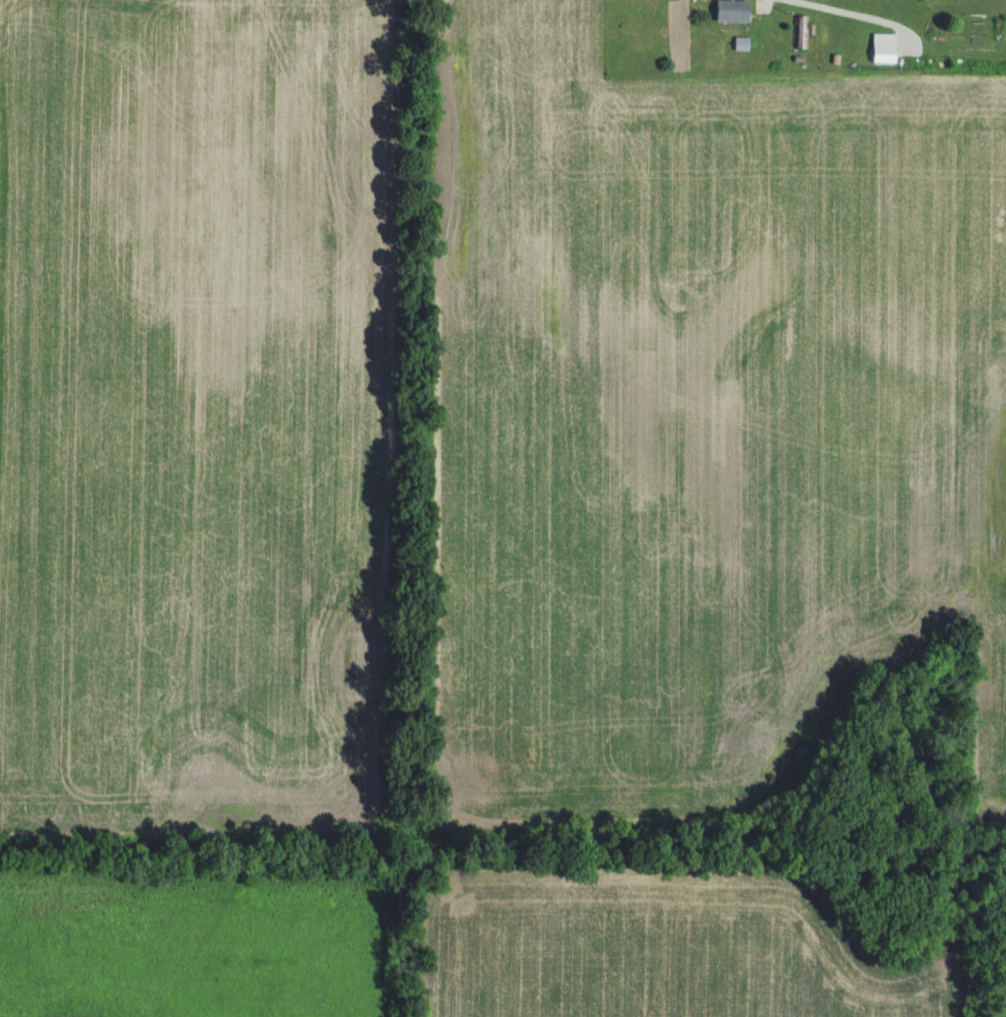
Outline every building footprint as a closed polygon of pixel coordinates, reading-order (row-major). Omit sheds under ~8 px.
[(752,3),(715,3),(715,24),(752,24),(752,3)] [(898,47),(875,47),(875,66),(898,66),(898,47)]
